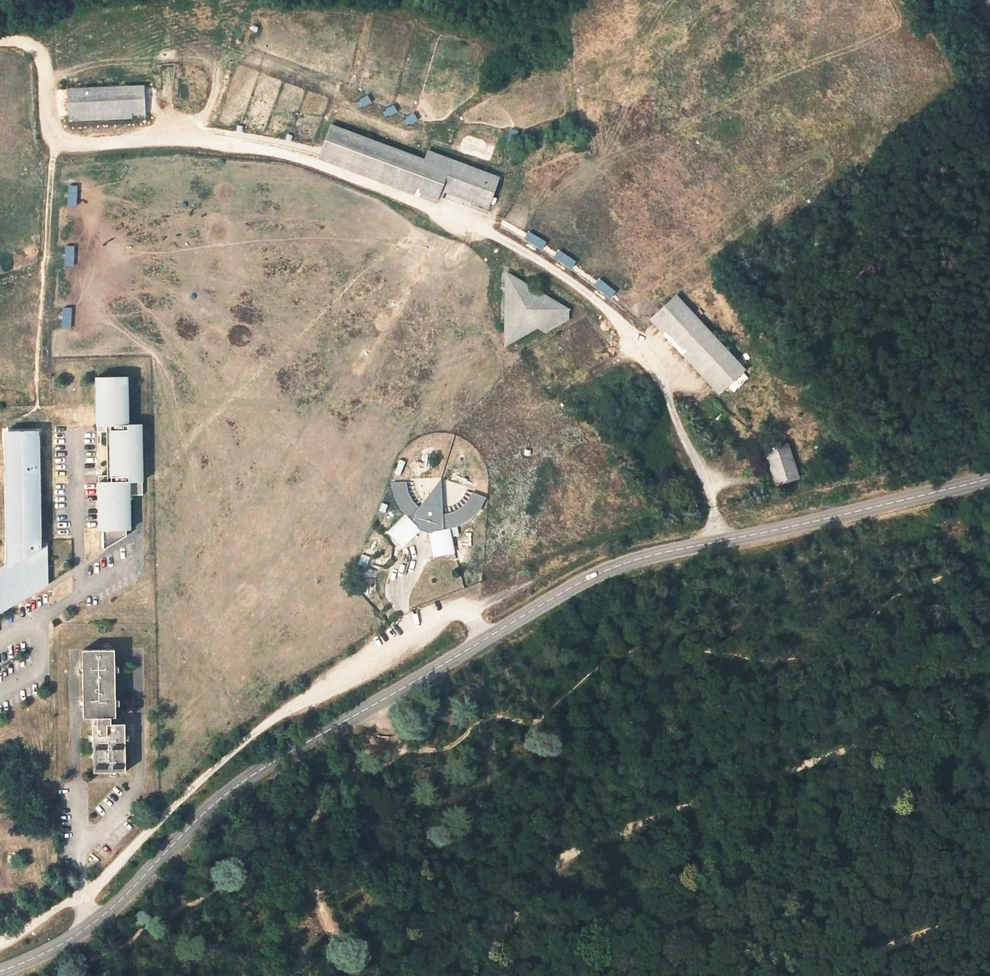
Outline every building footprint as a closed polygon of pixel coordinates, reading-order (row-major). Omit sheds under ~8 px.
[(144,114),(143,89),(69,92),(70,117),(144,114)] [(488,176),(426,153),(424,161),(332,126),(320,157),(438,203),(442,192),(476,205),(488,176)] [(488,209),(499,180),(488,176),(476,205),(488,209)] [(77,205),(77,186),(69,186),(69,205),(77,205)] [(530,231),(525,239),(542,249),(547,242),(530,231)] [(75,266),(75,246),(67,245),(66,266),(75,266)] [(573,267),(577,259),(559,251),(555,259),(573,267)] [(568,312),(506,273),(504,347),(536,330),(568,312)] [(610,298),(616,292),(601,278),(595,285),(610,298)] [(676,298),(652,319),(720,395),(744,372),(726,352),(676,298)] [(545,334),(568,321),(568,312),(536,330),(545,334)] [(131,376),(100,377),(100,425),(107,425),(107,430),(110,430),(111,476),(108,476),(108,482),(108,501),(105,501),(106,531),(106,551),(129,535),(129,529),(129,509),(133,509),(133,495),(146,495),(144,424),(131,424),(131,376)] [(36,584),(39,587),(46,582),(44,578),(47,576),(47,540),(40,540),(37,443),(39,442),(39,432),(32,425),(9,426),(3,433),(3,443),(5,443),(8,541),(6,540),(6,565),(6,573),(0,577),(0,606),(36,584)] [(766,452),(778,485),(798,479),(788,445),(770,451),(766,452)] [(399,469),(388,467),(388,482),(391,495),(399,507),(404,512),(387,531),(402,545),(416,528),(426,531),(431,552),(453,547),(447,523),(453,522),(465,514),(474,505),(482,491),(471,488),(466,498),(458,507),(450,511),(439,514),(438,505),(437,493),(426,490),(419,500),(415,507),(406,500),(401,490),(399,481),(399,469)] [(407,481),(408,471),(399,469),(399,481),(401,490),(406,500),(415,507),(419,500),(413,495),(409,488),(407,481)] [(437,493),(435,477),(426,490),(437,493)] [(446,503),(438,505),(439,514),(450,511),(458,507),(466,498),(471,488),(463,485),(460,492),(453,499),(446,503)] [(116,717),(114,651),(83,652),(84,718),(93,718),(95,773),(126,772),(125,724),(120,724),(111,724),(111,717),(116,717)]
